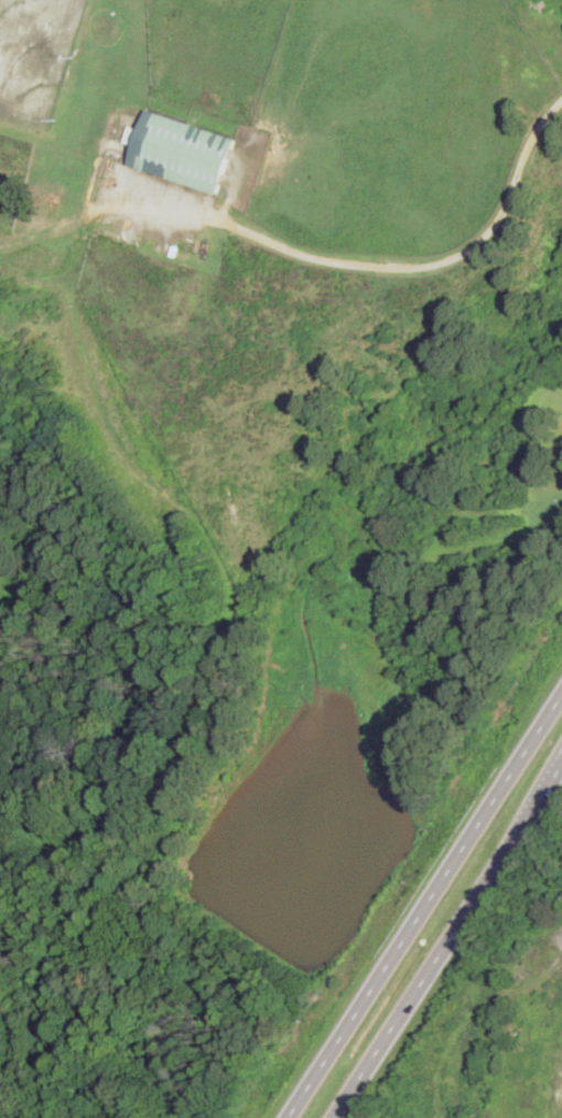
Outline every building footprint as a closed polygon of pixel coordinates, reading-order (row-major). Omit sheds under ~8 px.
[(221,191),(237,135),(146,109),(141,127),(130,124),(126,140),(135,143),(129,165),(221,191)]
